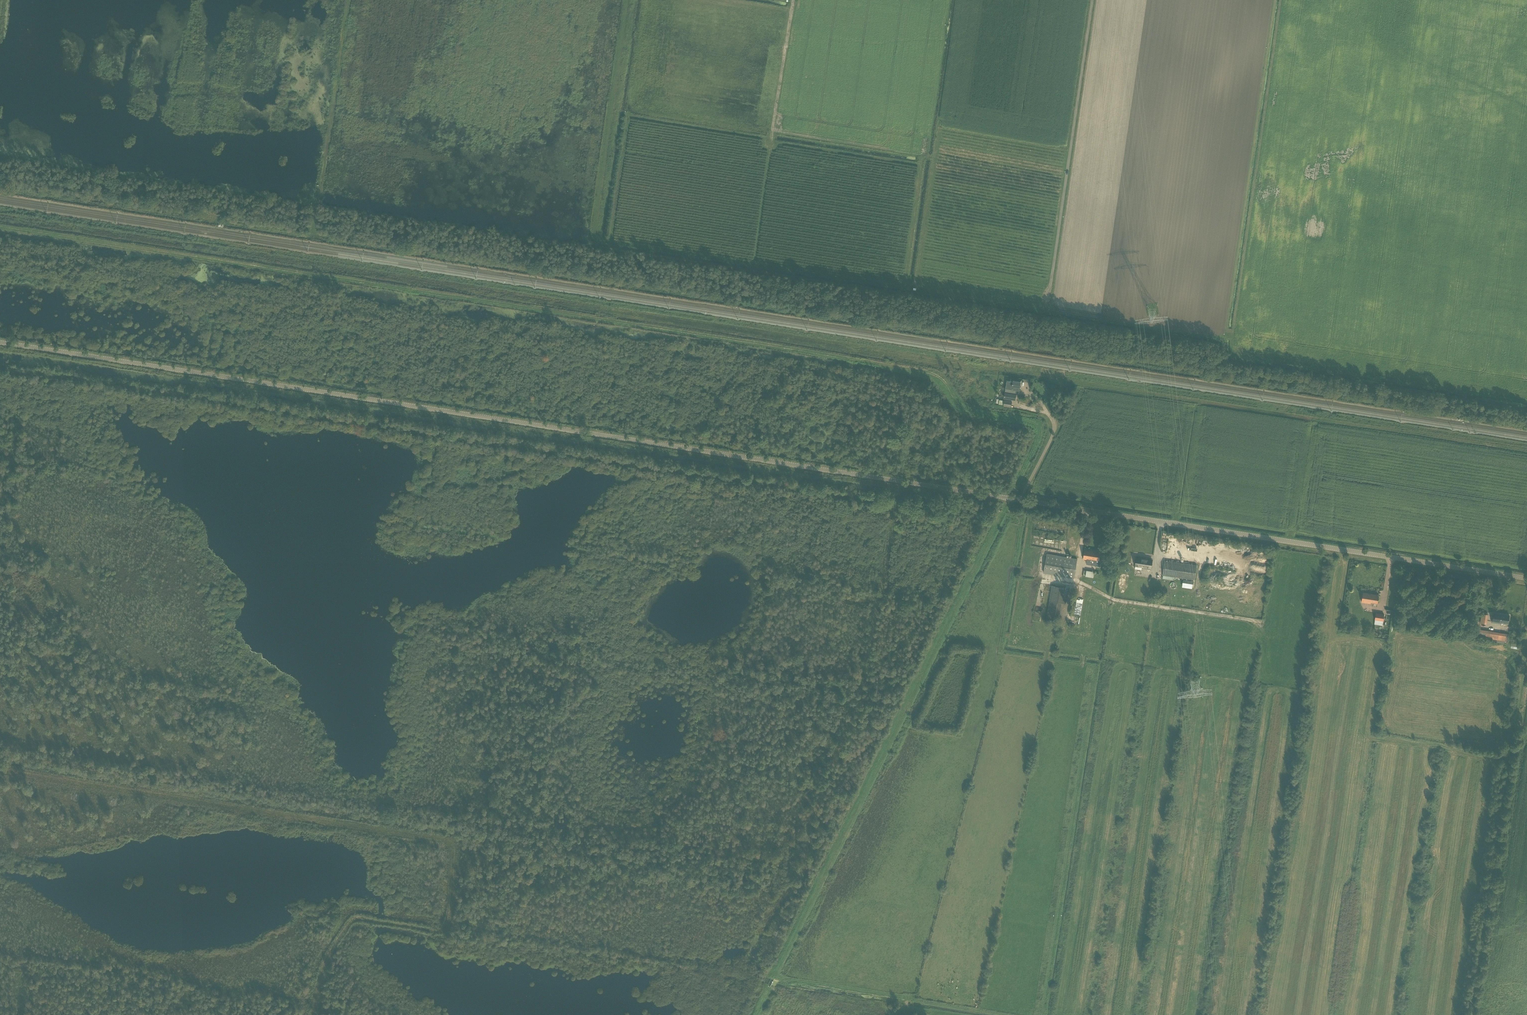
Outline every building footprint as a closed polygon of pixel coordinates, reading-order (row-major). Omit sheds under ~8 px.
[(1021,382),(1013,381),(1007,380),(1005,389),(1009,389),(1008,393),(1005,393),(1004,398),(1015,399),(1016,394),(1016,390),(1019,391),(1021,382)] [(1099,560),(1101,552),(1085,550),(1083,559),(1092,560),(1093,559),(1096,559),(1095,564),(1099,565),(1099,560)] [(1047,554),(1044,573),(1074,578),(1077,559),(1047,554)] [(1151,569),(1152,560),(1136,557),(1135,566),(1142,567),(1142,568),(1151,569)] [(1173,580),(1173,577),(1195,580),(1197,565),(1165,560),(1163,575),(1163,578),(1173,580)] [(1049,601),(1062,603),(1066,604),(1068,588),(1052,585),(1049,601)] [(1377,603),(1379,595),(1363,593),(1361,602),(1371,603),(1371,602),(1377,603)] [(1074,615),(1080,615),(1082,604),(1079,604),(1079,601),(1076,600),(1074,615)] [(1375,620),(1383,621),(1384,614),(1376,613),(1375,620)] [(1508,623),(1509,615),(1493,613),(1492,622),(1501,623),(1501,622),(1508,623)] [(1468,628),(1467,634),(1505,641),(1507,634),(1468,628)]
